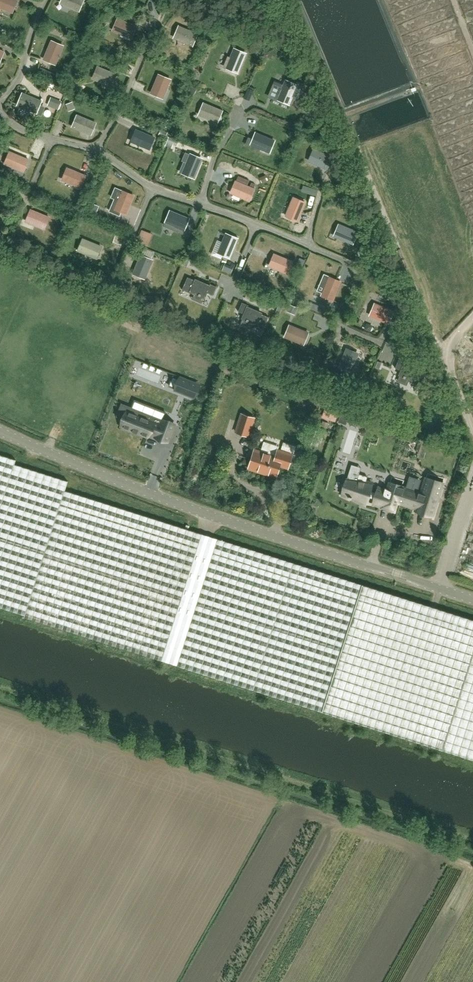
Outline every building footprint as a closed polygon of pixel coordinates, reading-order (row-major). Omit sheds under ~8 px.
[(17,1),(15,0),(0,0),(0,7),(10,11),(12,7),(14,8),(17,1)] [(63,4),(78,11),(83,0),(64,0),(63,4)] [(133,34),(136,27),(117,19),(112,31),(128,37),(130,33),(133,34)] [(197,34),(179,27),(176,34),(178,35),(176,39),(192,46),(197,34)] [(48,61),(55,64),(63,46),(52,41),(45,57),(49,59),(48,61)] [(224,67),(238,72),(246,54),(234,49),(230,58),(228,57),(224,67)] [(113,82),(116,75),(97,67),(92,79),(108,85),(110,81),(113,82)] [(159,75),(151,93),(158,96),(159,94),(164,96),(170,80),(159,75)] [(276,98),(289,104),(297,86),(285,81),(281,90),(279,89),(276,98)] [(22,102),(20,106),(36,113),(42,115),(45,108),(39,106),(41,101),(23,94),(20,101),(22,102)] [(47,105),(58,109),(62,100),(51,96),(47,105)] [(219,118),(222,111),(203,103),(199,115),(215,122),(217,117),(219,118)] [(92,130),(95,123),(77,115),(72,127),(88,134),(90,129),(92,130)] [(154,138),(136,130),(133,137),(135,138),(133,142),(149,149),(154,138)] [(274,141),(255,133),(253,140),(255,141),(253,146),(269,152),(274,141)] [(169,136),(166,145),(176,148),(179,140),(169,136)] [(313,158),(309,167),(318,171),(320,166),(327,169),(332,158),(314,150),(310,157),(313,158)] [(25,167),(28,160),(10,152),(5,164),(21,170),(23,166),(25,167)] [(186,164),(184,163),(182,169),(180,172),(187,175),(194,178),(202,159),(190,155),(186,164)] [(85,176),(67,168),(64,175),(66,176),(65,181),(81,187),(85,176)] [(254,189),(235,181),(232,188),(235,189),(233,194),(249,201),(254,189)] [(119,211),(126,214),(133,196),(122,191),(115,207),(120,209),(119,211)] [(290,218),(297,221),(305,203),(293,198),(287,214),(291,216),(290,218)] [(49,218),(30,210),(28,217),(30,218),(28,223),(44,229),(49,218)] [(188,219),(170,211),(167,218),(170,219),(168,224),(184,230),(188,219)] [(357,232),(339,225),(336,232),(338,233),(336,237),(352,244),(357,232)] [(138,241),(149,245),(153,233),(142,229),(138,241)] [(223,255),(230,257),(237,239),(226,234),(219,250),(224,252),(223,255)] [(98,254),(101,247),(83,239),(78,251),(94,257),(96,253),(98,254)] [(140,255),(133,274),(140,277),(141,274),(145,276),(152,260),(140,255)] [(292,262),(274,255),(271,262),(273,263),(271,267),(287,274),(292,262)] [(379,262),(368,258),(366,265),(376,269),(379,262)] [(326,298),(333,301),(341,282),(329,277),(322,293),(327,295),(326,298)] [(196,296),(197,294),(205,297),(206,293),(213,295),(216,286),(210,284),(209,286),(197,281),(189,278),(184,290),(196,296)] [(252,323),(251,325),(263,330),(269,317),(261,314),(261,313),(248,307),(248,305),(242,303),(238,312),(244,314),(242,319),(252,323)] [(393,312),(374,304),(372,311),(374,312),(372,317),(388,323),(393,312)] [(305,340),(308,333),(289,325),(285,337),(301,343),(303,339),(305,340)] [(353,352),(346,349),(339,367),(350,372),(357,356),(352,354),(353,352)] [(407,362),(398,359),(395,368),(403,371),(401,376),(409,379),(408,381),(421,386),(426,373),(418,370),(418,369),(406,364),(407,362)] [(198,386),(180,378),(175,389),(194,397),(198,386)] [(121,426),(147,437),(149,432),(157,435),(156,437),(167,441),(174,424),(122,404),(117,416),(124,419),(121,426)] [(325,407),(322,418),(337,421),(339,410),(325,407)] [(256,418),(241,413),(234,433),(249,438),(256,418)] [(340,422),(348,423),(349,414),(341,413),(340,422)] [(254,450),(249,468),(276,477),(280,466),(288,468),(292,455),(278,450),(276,457),(254,450)] [(64,490),(68,481),(62,479),(57,477),(30,469),(23,466),(14,464),(15,460),(0,455),(0,607),(25,615),(24,617),(144,655),(190,530),(64,490)] [(392,477),(390,483),(388,489),(385,488),(384,491),(378,487),(376,493),(369,491),(372,483),(366,482),(368,477),(359,474),(356,484),(346,481),(342,495),(348,498),(348,497),(351,499),(351,498),(357,501),(357,500),(366,502),(368,497),(375,499),(373,505),(395,508),(397,502),(416,508),(415,511),(433,516),(443,484),(444,479),(427,473),(426,478),(421,493),(417,491),(406,488),(402,487),(404,481),(392,477)] [(199,533),(190,530),(144,655),(178,665),(318,710),(456,754),(472,702),(472,620),(437,609),(430,606),(218,539),(210,536),(199,533)] [(456,754),(472,759),(472,702),(456,754)]
